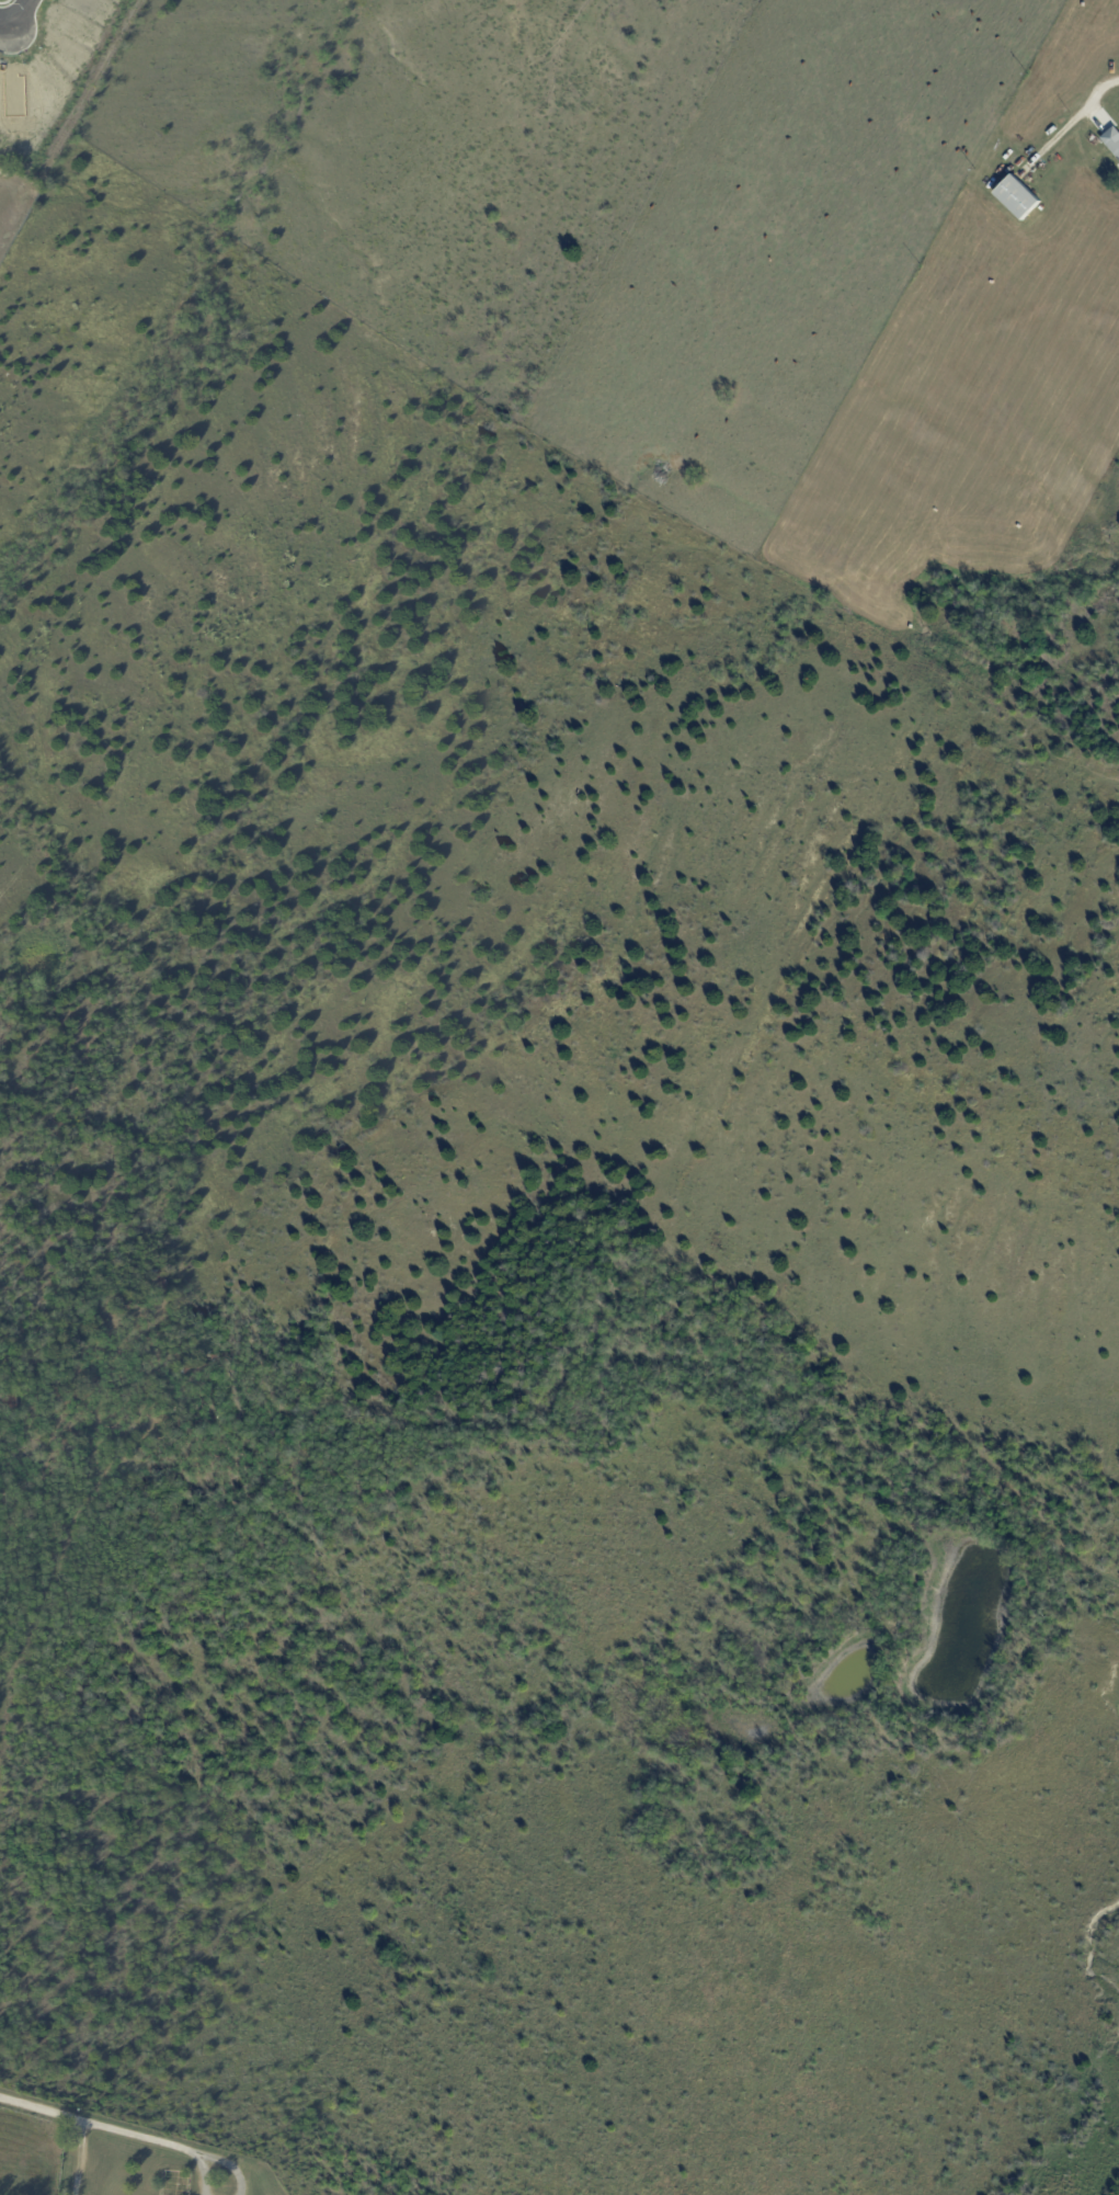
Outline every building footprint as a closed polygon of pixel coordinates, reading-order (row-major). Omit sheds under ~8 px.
[(1117,127),(1118,130),(1118,159),(1103,139),(1117,127)] [(1015,175),(1042,203),(1024,221),(996,194),(1014,175),(1015,175)]
